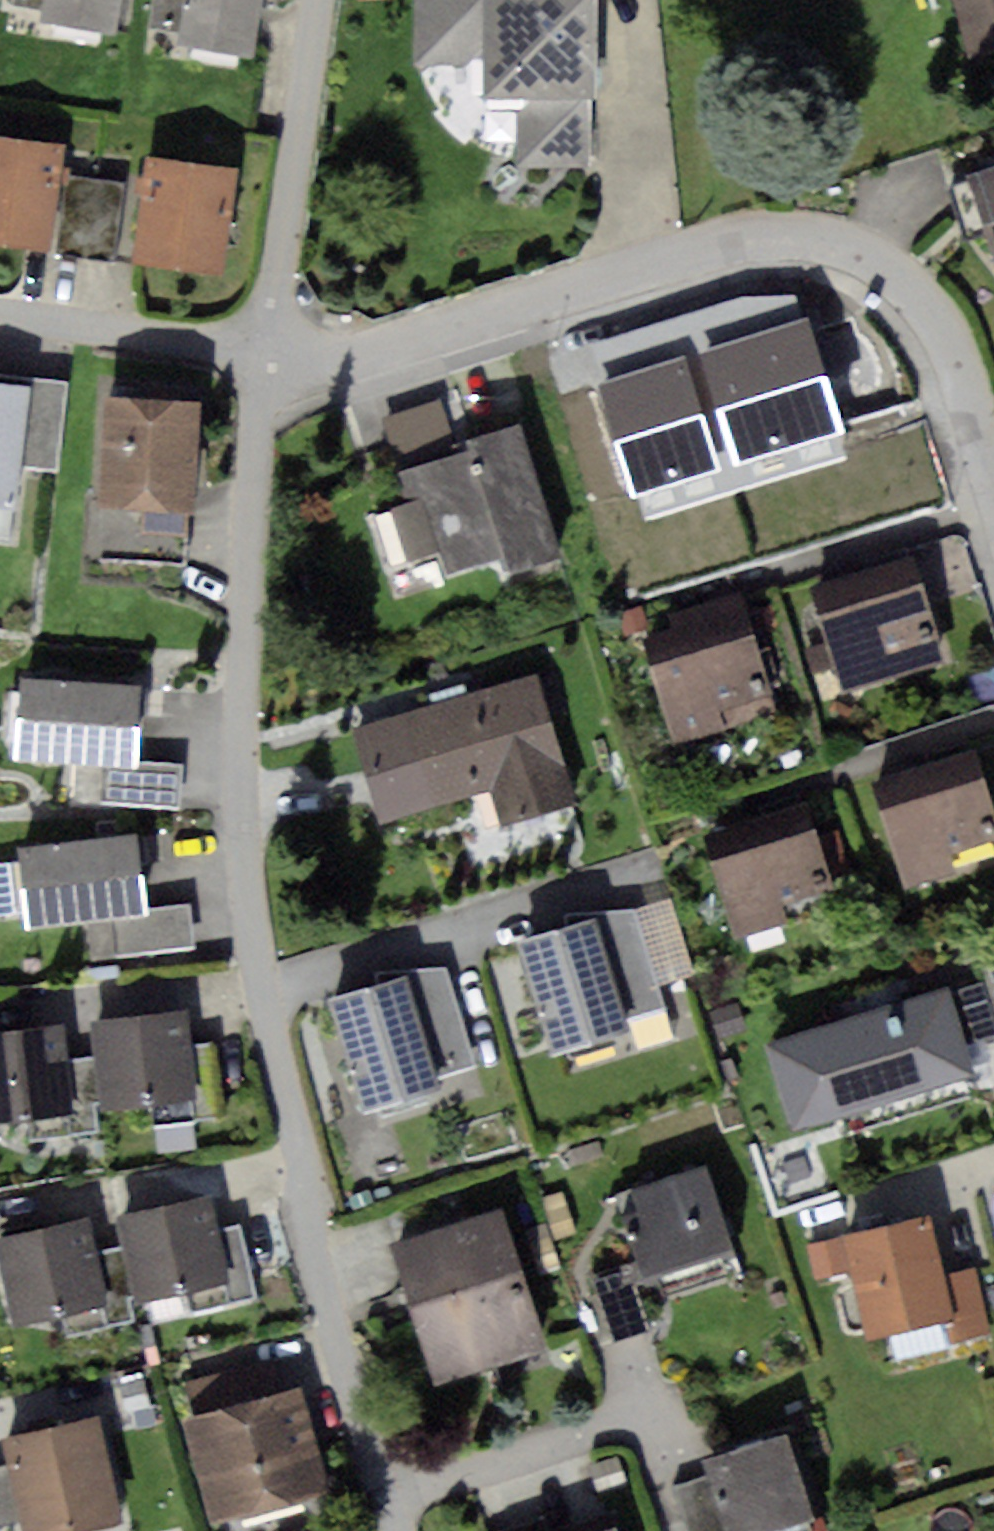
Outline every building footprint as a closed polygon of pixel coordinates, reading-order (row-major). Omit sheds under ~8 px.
[(20,19),(118,35),(124,0),(23,0),(20,19)] [(160,42),(258,56),(266,0),(167,0),(160,42)] [(417,1),(418,70),(484,69),(485,111),(525,111),(527,178),(595,177),(591,0),(475,0),(417,1)] [(977,58),(993,54),(993,0),(962,0),(977,58)] [(0,142),(0,254),(53,261),(67,151),(0,142)] [(237,176),(154,166),(142,268),(225,277),(237,176)] [(976,183),(993,242),(993,177),(976,183)] [(70,254),(121,258),(127,185),(77,181),(70,254)] [(830,334),(724,372),(766,491),(873,454),(830,334)] [(0,395),(0,514),(17,516),(22,474),(60,478),(70,389),(35,385),(33,399),(0,395)] [(205,415),(108,408),(99,519),(196,527),(205,415)] [(470,467),(399,491),(407,513),(385,520),(404,577),(441,565),(449,588),(507,569),(511,580),(565,562),(522,434),(466,453),(470,467)] [(924,596),(821,627),(843,699),(946,667),(924,596)] [(751,641),(657,669),(680,749),(775,721),(751,641)] [(547,685),(361,740),(387,829),(485,801),(494,833),(583,807),(547,685)] [(143,694),(21,687),(16,772),(109,778),(107,816),(187,821),(189,777),(138,774),(143,694)] [(883,824),(907,905),(963,888),(956,864),(987,855),(979,829),(993,825),(993,817),(987,792),(883,824)] [(816,837),(710,870),(733,944),(787,927),(780,905),(816,894),(813,884),(829,880),(816,837)] [(139,844),(17,862),(29,942),(114,929),(120,968),(197,956),(192,918),(152,924),(139,844)] [(595,920),(623,1021),(664,1007),(633,910),(566,914),(570,927),(595,920)] [(570,927),(517,941),(549,1056),(627,1034),(623,1021),(595,920),(570,927)] [(966,1041),(993,1032),(993,962),(980,966),(985,984),(952,994),(966,1041)] [(405,980),(433,1079),(475,1064),(444,969),(378,970),(378,987),(405,980)] [(378,987),(329,1001),(361,1109),(436,1088),(433,1079),(405,980),(378,987)] [(949,987),(763,1044),(790,1132),(976,1075),(966,1041),(952,994),(949,987)] [(188,1021),(96,1032),(107,1122),(199,1111),(188,1021)] [(0,1050),(0,1135),(75,1127),(65,1043),(0,1050)] [(714,1175),(627,1200),(651,1283),(737,1258),(714,1175)] [(211,1206),(116,1225),(120,1247),(131,1299),(182,1289),(188,1319),(256,1305),(241,1226),(216,1231),(211,1206)] [(0,1239),(0,1273),(10,1324),(63,1315),(100,1308),(90,1254),(84,1224),(0,1239)] [(497,1226),(396,1261),(445,1401),(545,1367),(497,1226)] [(851,1244),(874,1349),(955,1331),(961,1359),(993,1352),(993,1343),(980,1279),(944,1287),(931,1227),(851,1244)] [(120,1247),(90,1254),(100,1308),(63,1315),(68,1339),(135,1325),(131,1299),(120,1247)] [(847,1248),(815,1254),(820,1284),(852,1279),(847,1248)] [(639,1272),(601,1282),(619,1348),(657,1337),(639,1272)] [(192,1427),(222,1530),(226,1530),(336,1500),(306,1394),(192,1427)] [(3,1447),(8,1469),(21,1523),(23,1530),(78,1530),(121,1521),(97,1424),(3,1447)] [(713,1469),(718,1484),(686,1493),(697,1530),(793,1530),(812,1525),(788,1446),(713,1469)] [(8,1469),(0,1470),(0,1527),(21,1523),(8,1469)]
